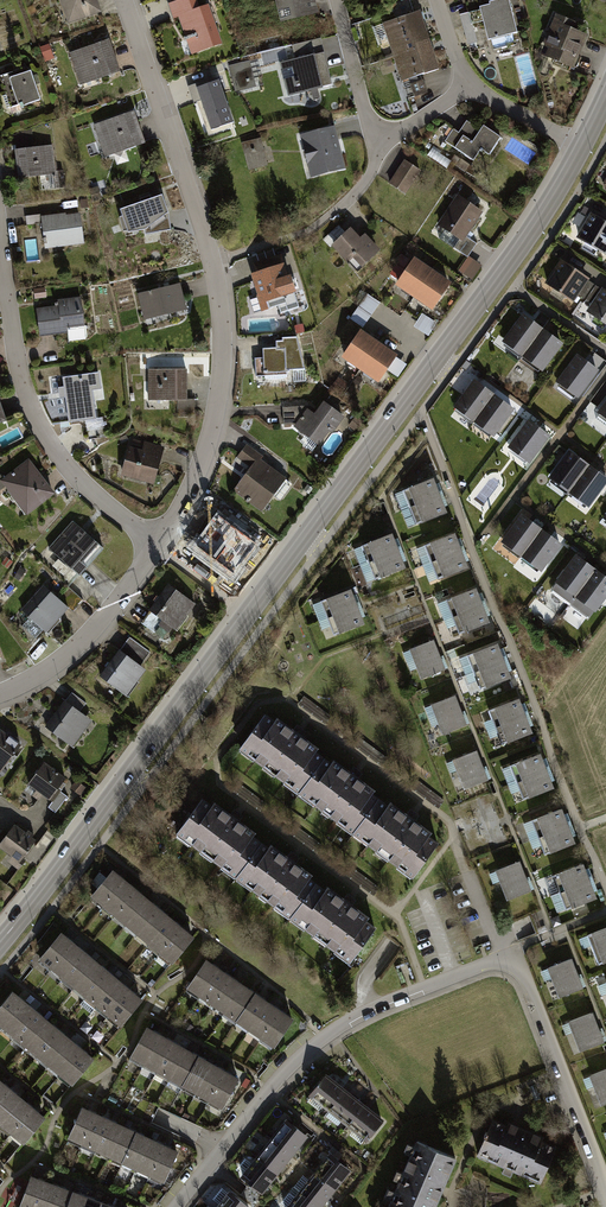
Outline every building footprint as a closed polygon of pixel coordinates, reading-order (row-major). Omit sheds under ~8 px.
[(68,26),(102,14),(97,0),(59,0),(68,26)] [(169,5),(173,19),(179,17),(185,35),(192,55),(223,45),(209,6),(200,9),(197,0),(182,0),(169,5)] [(281,23),(318,14),(315,0),(276,0),(281,23)] [(479,9),(479,11),(482,22),(487,42),(491,41),(493,49),(514,44),(512,35),(517,33),(508,0),(498,0),(488,3),(489,6),(488,7),(479,9)] [(482,22),(479,11),(459,16),(467,46),(477,44),(472,25),(482,22)] [(421,12),(383,25),(403,83),(441,70),(433,46),(423,16),(421,12)] [(581,26),(555,15),(543,45),(544,45),(540,56),(573,70),(587,37),(578,33),(581,26)] [(109,39),(70,53),(82,86),(121,72),(113,51),(109,39)] [(292,46),(296,60),(324,53),(321,39),(292,46)] [(48,44),(39,48),(45,62),(54,58),(48,44)] [(296,60),(280,63),(288,97),(333,86),(330,77),(324,53),(296,60)] [(256,88),(249,61),(232,65),(238,92),(256,88)] [(0,77),(0,78),(11,109),(22,105),(23,108),(40,102),(30,74),(28,74),(26,68),(0,77)] [(219,81),(209,84),(208,79),(188,86),(193,103),(201,100),(211,130),(234,122),(219,81)] [(133,112),(95,126),(106,157),(145,143),(137,123),(133,112)] [(454,131),(446,142),(475,162),(482,151),(489,156),(501,139),(486,128),(485,127),(481,132),(466,122),(459,134),(454,131)] [(335,128),(301,136),(311,179),(346,170),(340,148),(335,128)] [(31,129),(14,133),(17,151),(34,149),(31,129)] [(262,148),(260,140),(244,144),(250,169),(264,165),(260,148),(262,148)] [(17,151),(14,151),(18,180),(38,177),(56,175),(56,172),(53,146),(34,149),(17,151)] [(404,159),(388,184),(407,196),(423,172),(404,159)] [(63,171),(56,172),(56,175),(38,177),(40,191),(65,188),(63,171)] [(98,187),(89,190),(93,204),(103,201),(98,187)] [(145,230),(146,235),(172,231),(169,214),(162,195),(120,210),(129,233),(145,230)] [(458,197),(439,226),(460,240),(464,243),(468,238),(483,214),(472,206),(458,197)] [(87,199),(80,200),(82,209),(88,208),(87,199)] [(602,218),(591,211),(576,236),(605,254),(605,220),(602,218)] [(66,214),(42,217),(41,217),(42,224),(45,249),(84,244),(80,214),(66,216),(66,214)] [(27,226),(42,224),(41,217),(42,217),(41,215),(26,217),(27,226)] [(332,247),(347,234),(339,225),(323,240),(331,248),(332,247)] [(347,234),(332,247),(349,266),(351,265),(358,272),(381,251),(366,234),(360,239),(352,229),(347,234)] [(464,243),(460,240),(455,248),(468,257),(477,244),(468,238),(464,243)] [(257,274),(252,276),(258,297),(257,298),(262,313),(280,307),(282,314),(289,312),(290,313),(300,310),(296,297),(298,296),(292,277),(288,279),(280,255),(253,264),(257,274)] [(401,282),(407,272),(404,270),(410,260),(402,255),(389,274),(401,282)] [(482,266),(469,257),(460,271),(472,280),(482,266)] [(572,266),(561,258),(545,281),(573,300),(578,294),(588,279),(589,277),(572,266)] [(427,266),(416,259),(407,272),(401,282),(396,288),(434,313),(454,284),(439,274),(427,266)] [(594,283),(588,279),(578,294),(584,298),(594,283)] [(166,288),(138,295),(145,321),(187,311),(181,284),(166,288)] [(586,298),(592,302),(602,288),(595,284),(586,298)] [(587,310),(605,323),(605,289),(603,287),(602,288),(592,302),(587,310)] [(45,288),(33,290),(34,300),(46,298),(45,288)] [(351,319),(363,328),(380,303),(367,295),(351,319)] [(57,307),(37,309),(40,338),(68,335),(67,330),(85,328),(81,298),(67,300),(57,301),(57,307)] [(533,319),(522,311),(501,339),(504,342),(502,344),(538,370),(541,367),(543,369),(564,342),(555,336),(533,319)] [(436,323),(422,315),(415,327),(429,335),(436,323)] [(373,338),(362,331),(342,361),(379,386),(399,356),(385,346),(373,338)] [(277,343),(277,348),(267,349),(263,349),(263,358),(254,358),(256,376),(288,375),(288,371),(305,370),(296,338),(283,338),(283,343),(277,343)] [(588,359),(578,351),(557,380),(559,382),(557,384),(574,396),(575,395),(578,397),(600,368),(588,359)] [(188,370),(148,370),(148,401),(178,402),(187,402),(188,400),(188,382),(188,370)] [(99,373),(46,380),(61,423),(68,422),(69,426),(98,423),(93,391),(101,390),(99,373)] [(474,377),(453,405),(457,407),(454,410),(489,436),(491,433),(494,435),(515,407),(507,401),(484,384),(474,377)] [(597,410),(600,412),(597,415),(605,422),(605,397),(597,410)] [(187,402),(178,402),(178,417),(194,417),(194,400),(188,400),(187,402)] [(295,427),(294,428),(319,447),(330,433),(333,435),(346,418),(324,403),(315,416),(309,411),(308,410),(295,427)] [(310,406),(283,409),(284,425),(291,424),(295,427),(308,410),(309,411),(312,408),(310,406)] [(528,417),(506,446),(509,448),(507,450),(525,463),(527,460),(530,463),(551,435),(538,425),(528,417)] [(165,449),(133,440),(131,448),(128,448),(120,477),(155,486),(162,461),(165,449)] [(247,475),(235,492),(263,513),(287,481),(260,460),(263,456),(248,444),(234,461),(249,472),(247,475)] [(570,448),(549,476),(551,478),(549,480),(566,492),(568,490),(569,491),(589,463),(580,456),(570,448)] [(2,477),(0,479),(5,485),(26,513),(55,490),(29,456),(2,477)] [(589,463),(569,491),(569,492),(568,493),(584,506),(586,503),(589,505),(605,483),(605,476),(601,472),(589,463)] [(435,478),(398,493),(411,525),(448,510),(435,478)] [(531,520),(521,512),(500,540),(503,542),(502,545),(536,570),(538,567),(542,569),(562,542),(554,536),(531,520)] [(218,514),(194,545),(218,562),(241,532),(218,514)] [(74,520),(50,547),(79,573),(103,546),(83,528),(74,520)] [(423,546),(438,579),(469,564),(455,532),(423,546)] [(370,578),(406,564),(394,533),(358,547),(370,578)] [(554,580),(556,582),(552,587),(589,614),(593,608),(595,610),(605,596),(605,576),(586,560),(575,552),(554,580)] [(156,599),(149,609),(150,610),(172,626),(177,629),(196,602),(168,582),(156,599)] [(477,584),(443,599),(458,633),(492,618),(477,584)] [(43,585),(21,609),(45,631),(69,606),(43,585)] [(352,589),(314,604),(328,636),(365,620),(352,589)] [(172,626),(150,610),(142,622),(162,637),(168,630),(169,631),(172,626)] [(130,637),(120,649),(140,664),(149,652),(130,637)] [(435,640),(410,649),(421,676),(445,667),(435,640)] [(503,644),(463,659),(475,691),(515,676),(503,644)] [(109,663),(100,675),(126,694),(146,668),(140,664),(120,649),(119,648),(109,663)] [(72,692),(66,700),(80,710),(86,702),(72,692)] [(455,696),(428,705),(438,731),(464,721),(455,696)] [(524,698),(482,713),(494,746),(536,730),(524,698)] [(55,712),(44,726),(72,746),(92,718),(80,710),(66,700),(64,699),(55,712)] [(267,702),(236,741),(402,871),(433,831),(267,702)] [(0,772),(21,743),(15,739),(0,728),(0,772)] [(476,752),(447,761),(456,790),(485,780),(476,752)] [(544,754),(511,767),(524,801),(558,788),(544,754)] [(44,761),(27,783),(46,797),(49,799),(66,777),(44,761)] [(76,779),(70,787),(79,794),(85,786),(76,779)] [(384,919),(206,786),(176,825),(355,959),(384,919)] [(60,791),(49,806),(55,811),(67,796),(60,791)] [(578,841),(565,806),(527,821),(540,855),(578,841)] [(0,841),(0,847),(19,862),(36,839),(29,834),(14,823),(0,841)] [(587,862),(549,877),(563,912),(601,897),(587,862)] [(530,890),(521,864),(493,874),(503,900),(530,890)] [(192,938),(112,869),(89,895),(170,965),(192,938)] [(590,935),(601,962),(605,960),(605,928),(590,935)] [(143,998),(61,929),(39,956),(120,1024),(143,998)] [(209,959),(187,989),(270,1048),(291,1018),(209,959)] [(582,985),(574,960),(546,970),(555,994),(582,985)] [(0,1010),(0,1027),(68,1087),(90,1061),(14,994),(0,1010)] [(592,1014),(565,1027),(577,1051),(604,1038),(592,1014)] [(146,1027),(128,1058),(219,1109),(237,1077),(146,1027)] [(592,1078),(603,1103),(605,1102),(605,1071),(592,1078)] [(327,1072),(311,1092),(370,1140),(387,1120),(327,1072)] [(0,1079),(0,1126),(28,1147),(50,1118),(0,1079)] [(83,1107),(68,1138),(162,1181),(176,1150),(83,1107)] [(252,1185),(247,1191),(257,1200),(311,1139),(285,1117),(237,1171),(252,1185)] [(494,1120),(479,1158),(542,1183),(557,1146),(494,1120)] [(418,1140),(388,1206),(436,1206),(458,1157),(418,1140)] [(284,1206),(323,1206),(351,1173),(327,1154),(284,1206)] [(19,1206),(120,1206),(33,1173),(19,1206)] [(487,1198),(487,1185),(467,1184),(467,1202),(478,1202),(478,1197),(487,1198)] [(259,1205),(233,1185),(216,1206),(257,1206),(259,1205)]
